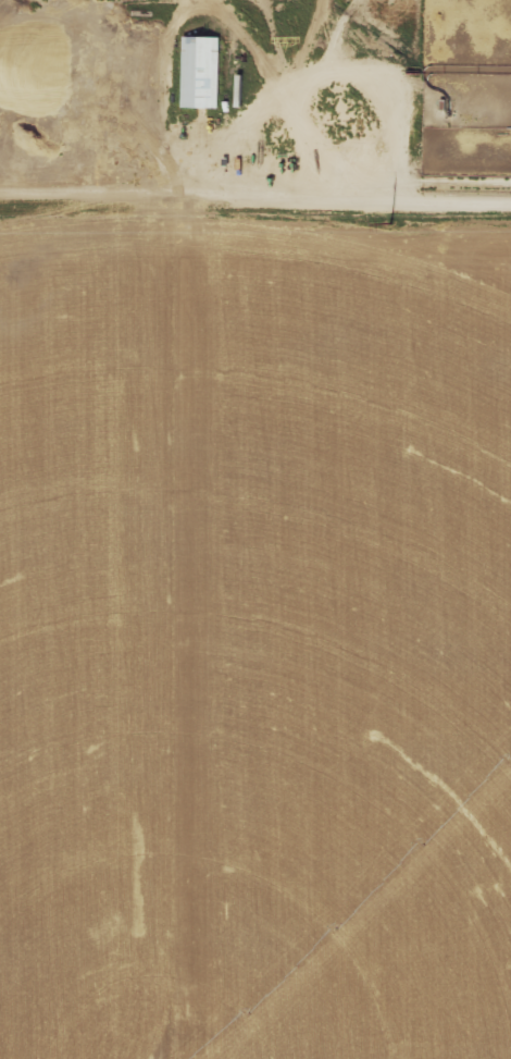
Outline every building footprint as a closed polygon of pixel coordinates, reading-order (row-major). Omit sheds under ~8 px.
[(221,37),(184,36),(183,108),(220,108),(221,37)]
